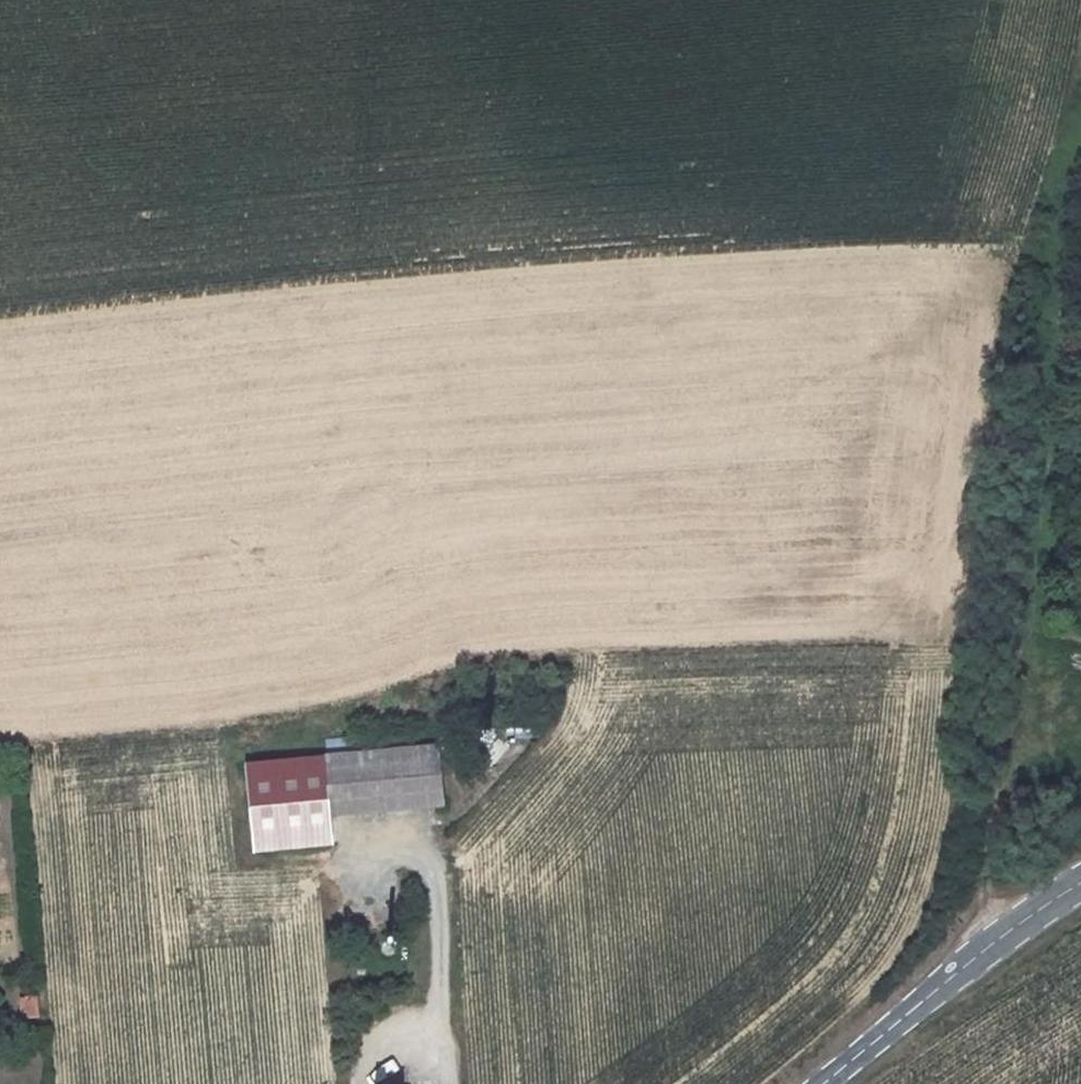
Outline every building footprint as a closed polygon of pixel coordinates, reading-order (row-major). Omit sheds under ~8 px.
[(432,759),(323,767),(329,827),(438,819),(432,759)]
